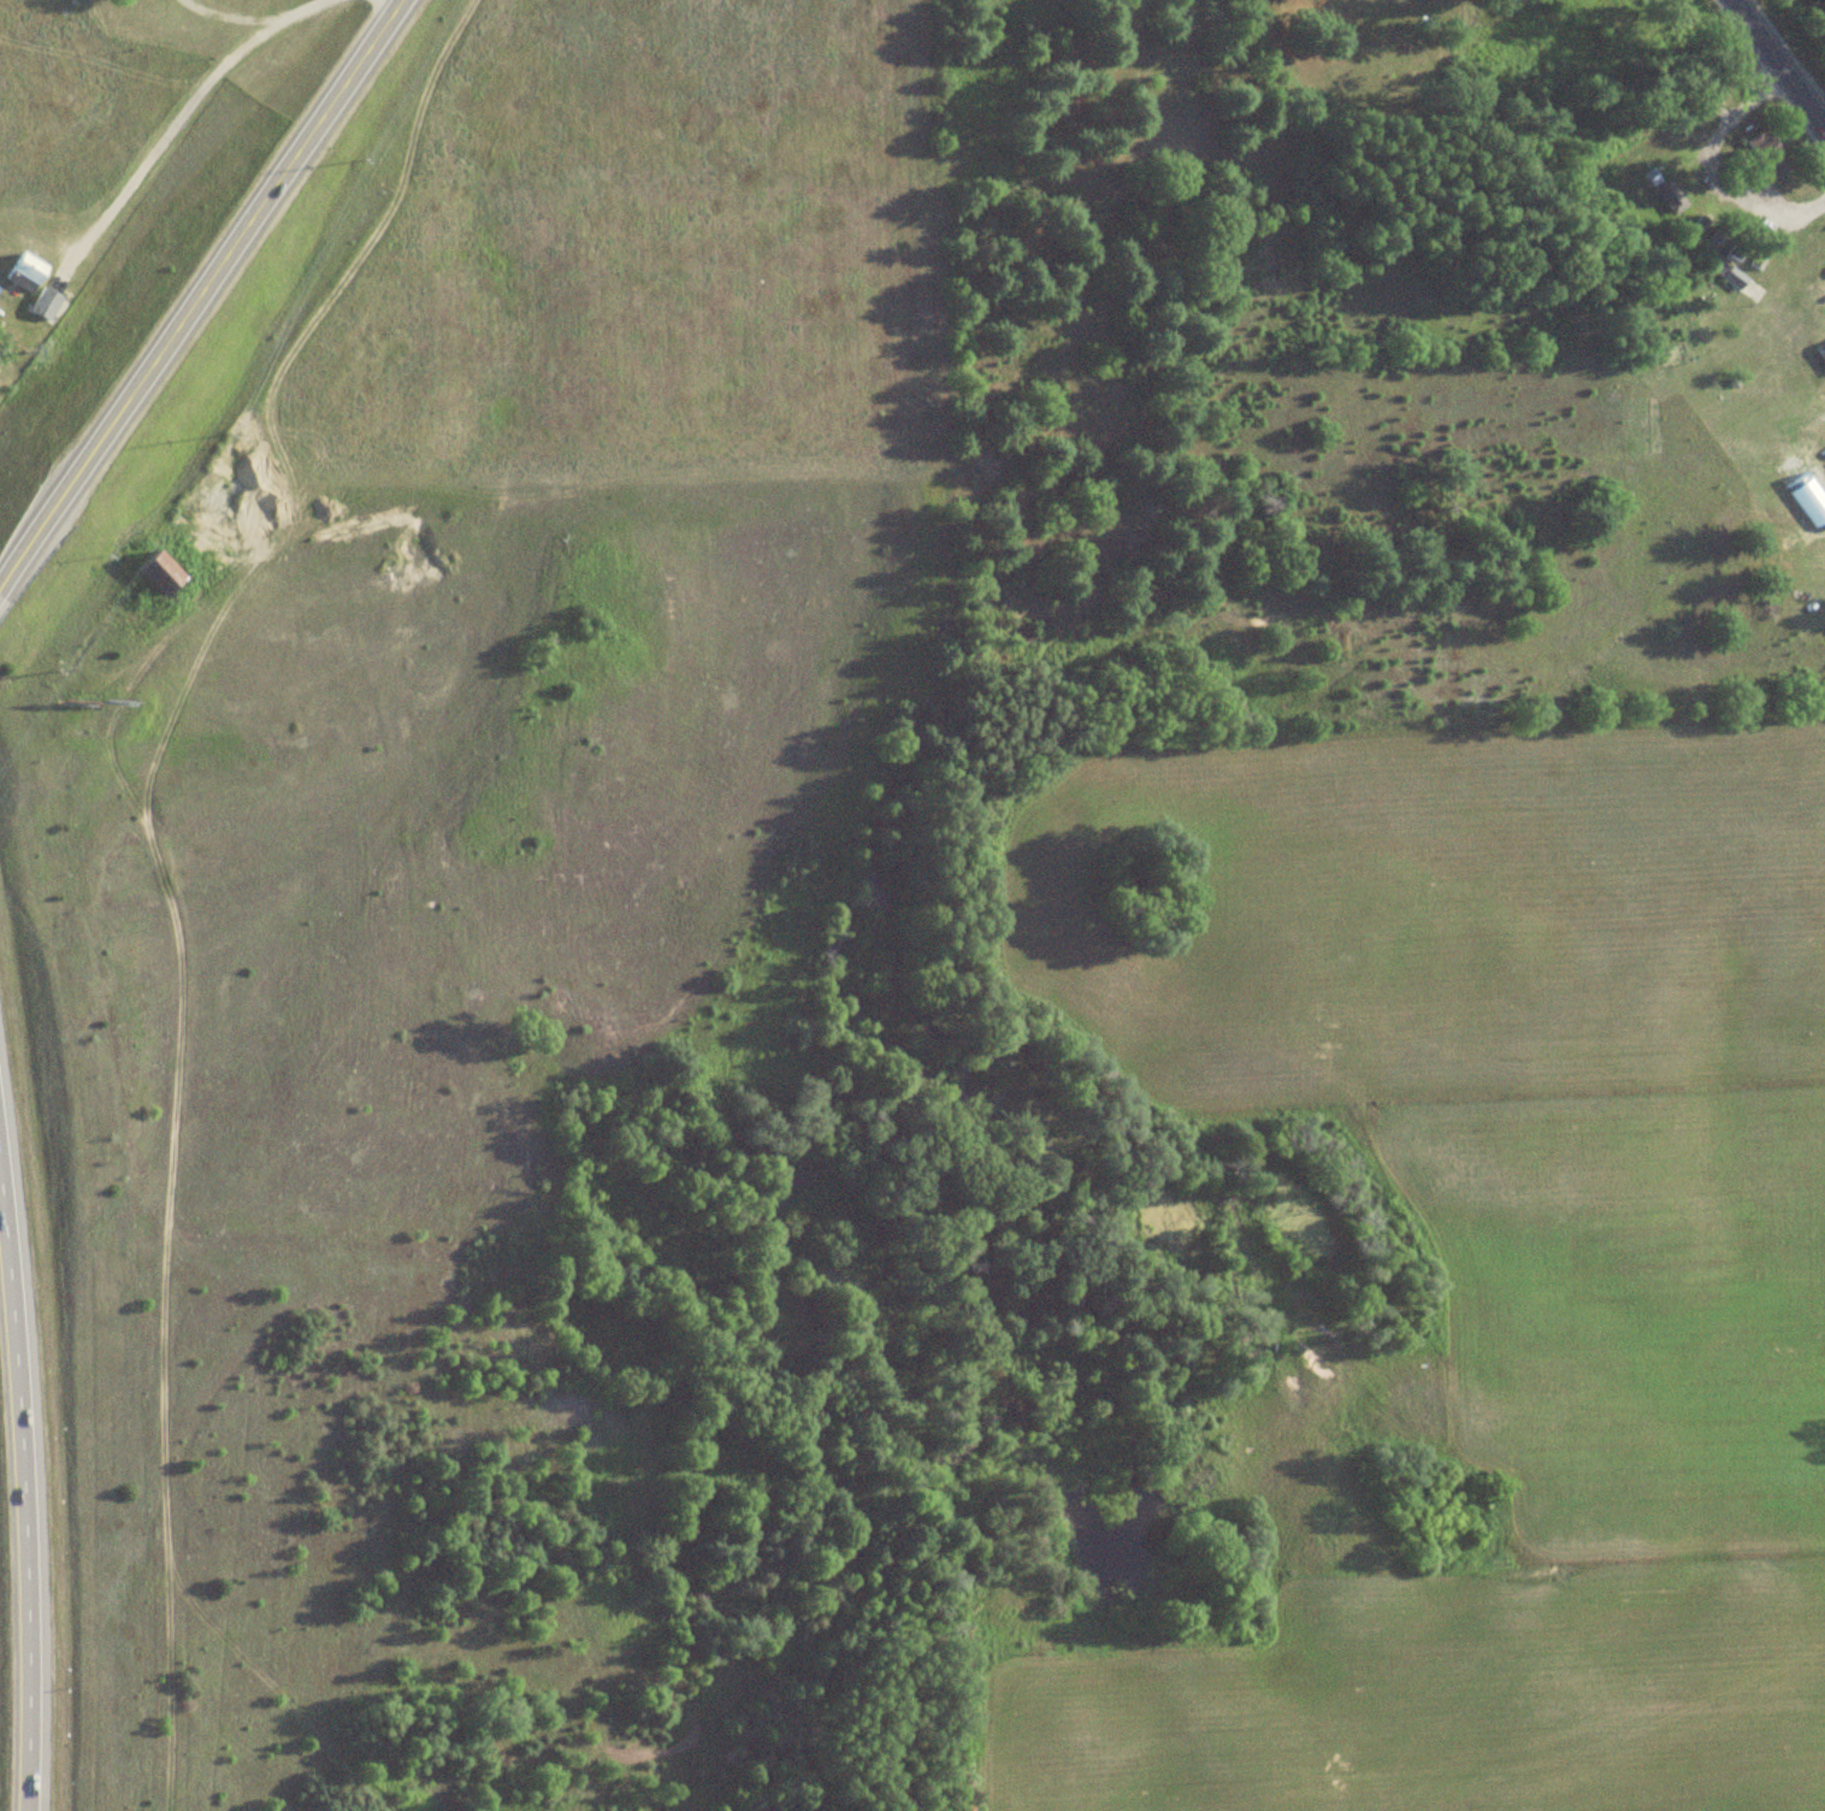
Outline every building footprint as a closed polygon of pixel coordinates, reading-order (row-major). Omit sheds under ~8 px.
[(1785,166),(1770,130),(1748,140),(1763,175),(1785,166)] [(31,295),(49,269),(23,252),(6,278),(31,295)] [(30,312),(49,323),(63,298),(44,287),(30,312)] [(139,568),(163,598),(186,579),(162,549),(139,568)]
